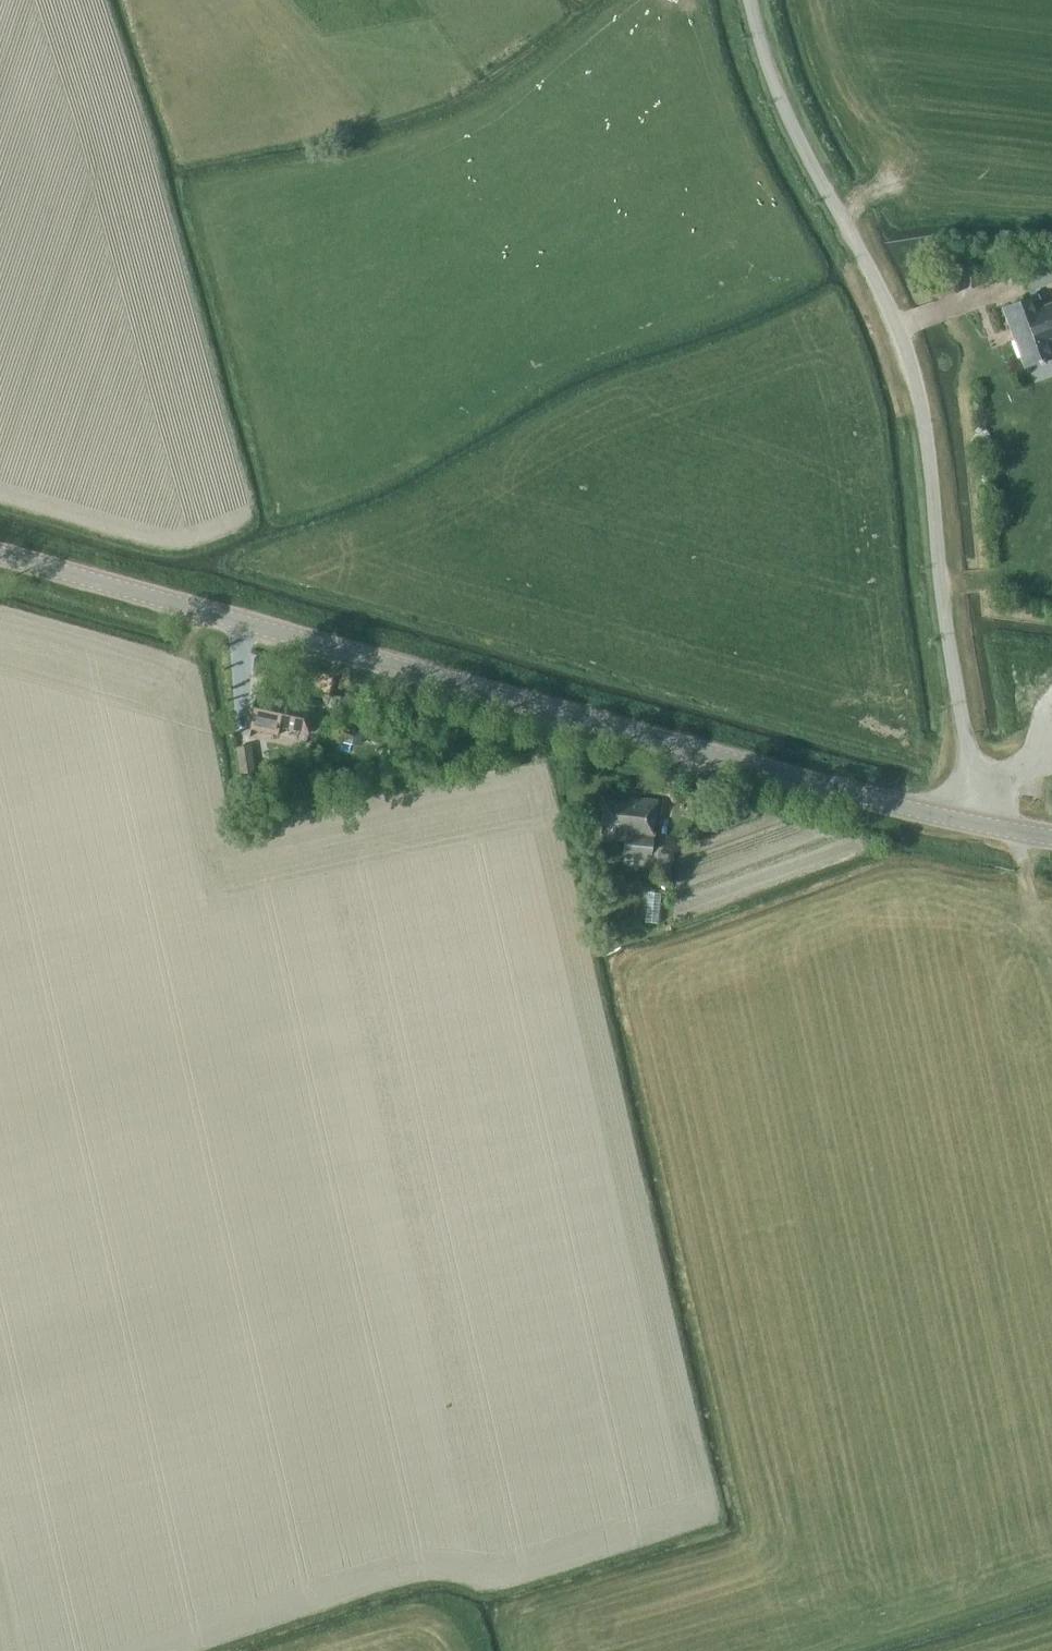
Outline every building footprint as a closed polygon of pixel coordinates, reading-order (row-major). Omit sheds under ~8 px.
[(1042,310),(1037,296),(1004,308),(1026,366),(1051,357),(1051,306),(1042,310)] [(309,733),(315,707),(286,700),(286,699),(258,692),(249,727),(278,734),(280,726),(309,733)] [(242,774),(256,771),(251,744),(237,747),(242,774)] [(653,847),(657,800),(628,796),(628,801),(603,798),(601,824),(602,824),(602,836),(625,839),(624,854),(628,854),(628,865),(667,868),(668,848),(653,847)] [(662,924),(663,895),(650,894),(650,924),(662,924)]
